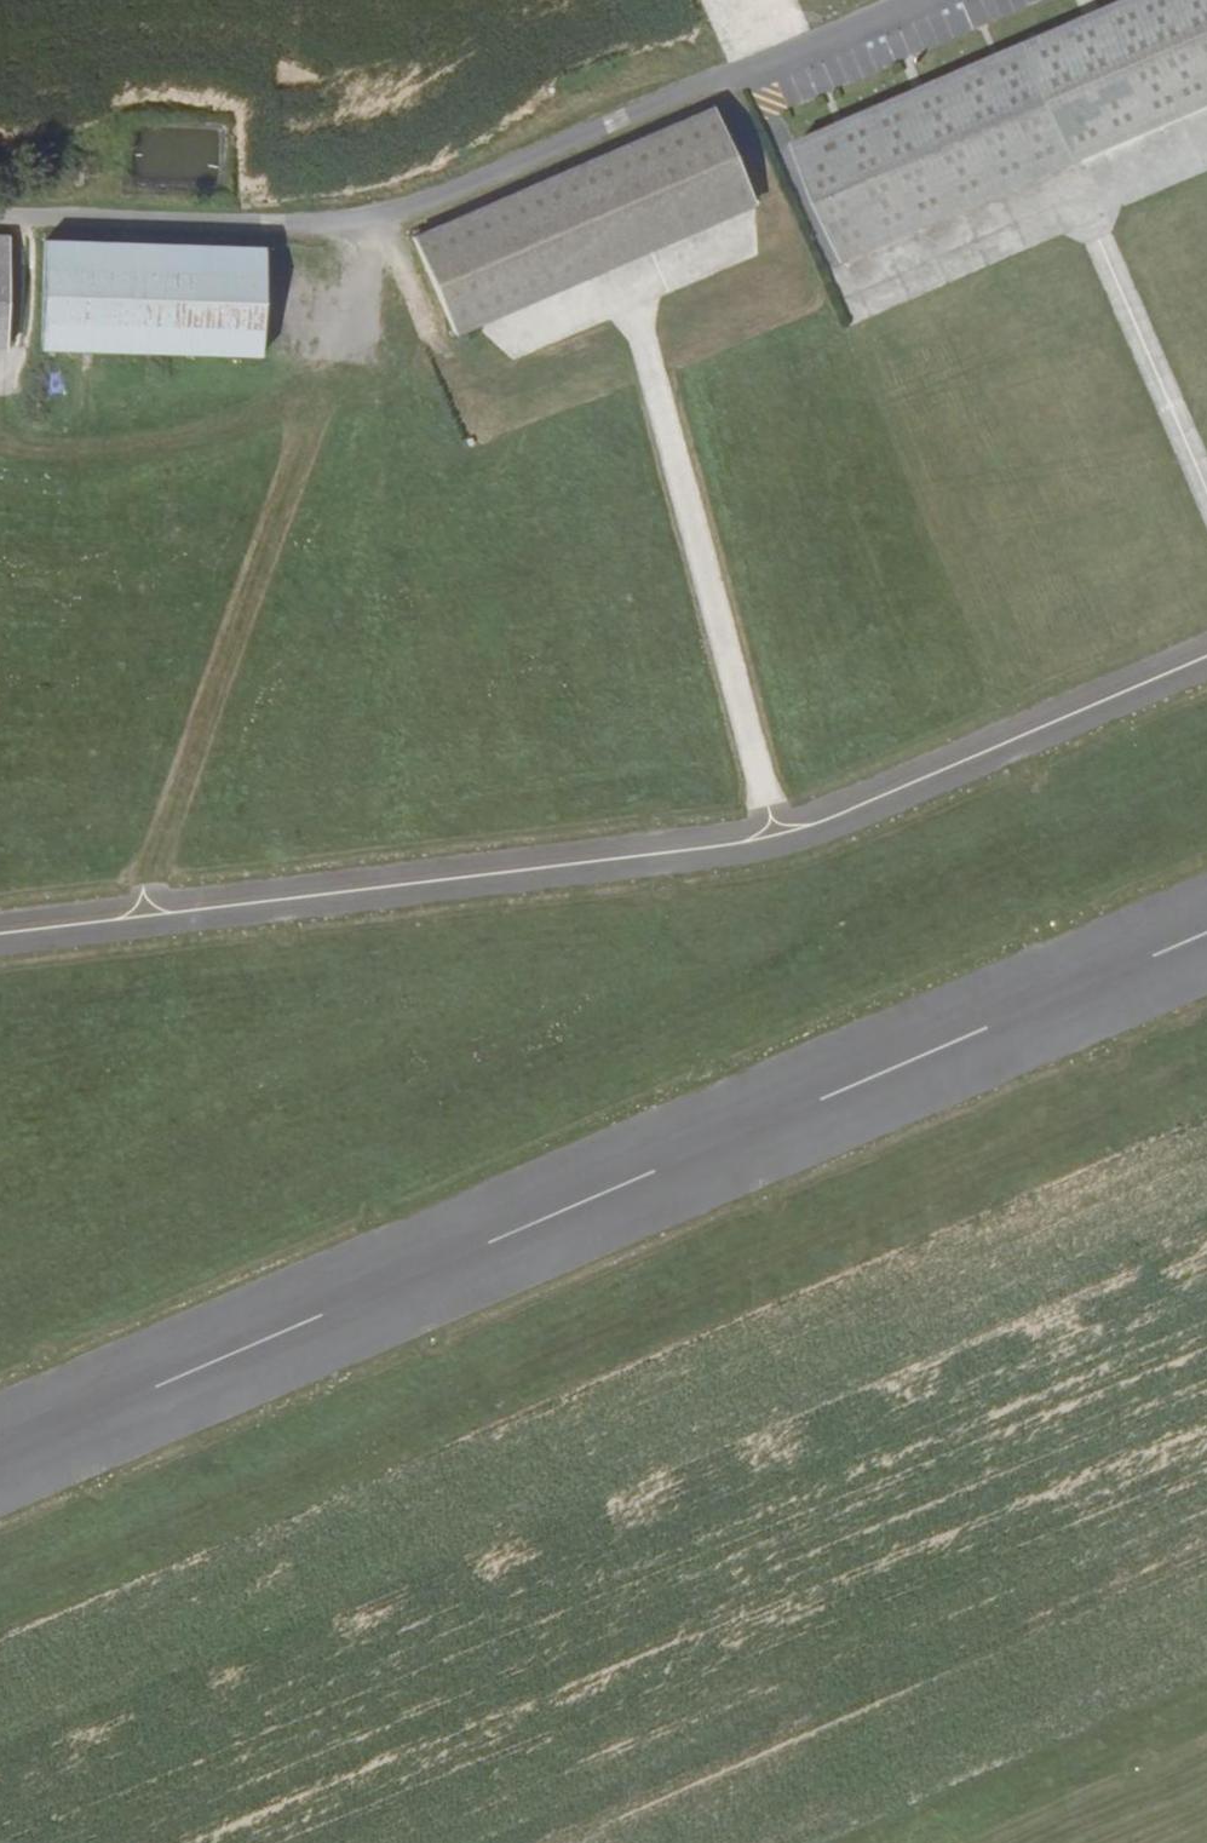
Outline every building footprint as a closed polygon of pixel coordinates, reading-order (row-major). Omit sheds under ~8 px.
[(805,151),(855,265),(1206,112),(1206,0),(1153,0),(805,151)] [(424,242),(465,336),(477,331),(756,209),(764,206),(723,112),(424,242)] [(42,347),(259,354),(263,248),(45,242),(42,347)]
